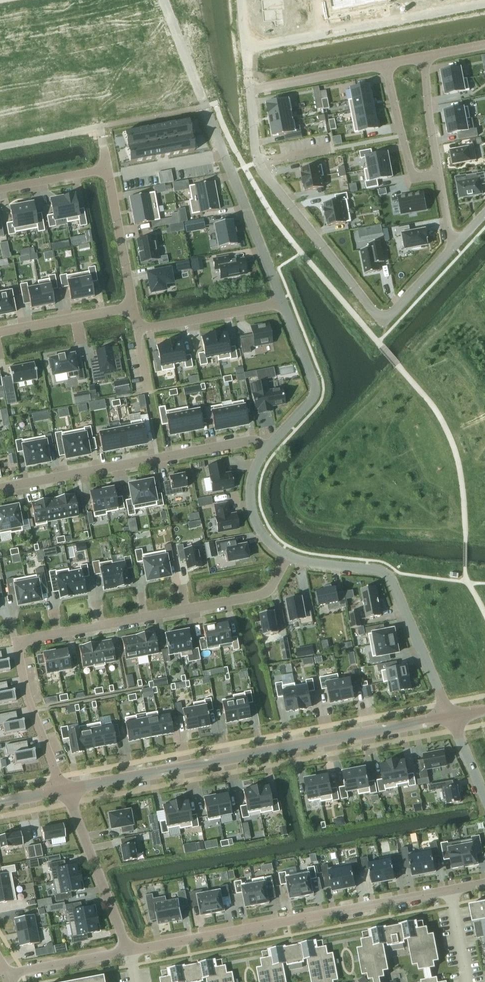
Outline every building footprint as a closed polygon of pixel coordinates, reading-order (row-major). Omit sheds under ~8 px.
[(262,11),(283,9),(282,0),(262,0),(262,11)] [(333,11),(344,9),(342,0),(331,0),(333,11)] [(344,9),(354,7),(353,0),(342,0),(344,9)] [(283,9),(262,11),(263,22),(264,22),(275,21),(276,26),(284,25),(284,20),(283,9)] [(0,18),(0,39),(5,38),(6,44),(13,43),(11,31),(5,32),(2,18),(0,18)] [(134,52),(128,54),(129,61),(141,58),(140,52),(154,49),(151,37),(131,40),(134,52)] [(157,62),(140,65),(142,75),(150,73),(152,84),(159,82),(160,83),(167,82),(166,81),(174,80),(172,66),(158,68),(157,62)] [(460,68),(442,71),(444,83),(463,79),(460,68)] [(463,79),(444,83),(446,95),(465,91),(463,79)] [(370,85),(351,89),(353,99),(354,100),(373,96),(370,85)] [(353,99),(349,100),(351,111),(375,107),(373,96),(354,100),(353,99)] [(423,103),(421,96),(399,102),(401,108),(423,103)] [(291,99),(268,103),(270,114),(290,110),(290,111),(293,110),(291,99)] [(375,107),(351,111),(353,122),(377,117),(375,107)] [(468,107),(445,111),(447,123),(466,119),(466,120),(471,119),(468,107)] [(410,111),(412,121),(424,119),(422,109),(410,111)] [(290,110),(270,114),(272,125),(292,121),(292,120),(290,111),(290,110)] [(377,117),(353,122),(355,133),(379,128),(377,117)] [(466,119),(447,123),(449,134),(468,131),(466,119)] [(272,125),(274,136),(297,131),(295,120),(292,120),(292,121),(272,125)] [(187,124),(122,136),(128,166),(192,153),(187,124)] [(419,129),(407,132),(410,142),(422,139),(419,129)] [(466,148),(451,151),(453,165),(477,160),(473,141),(465,142),(466,148)] [(372,149),(360,151),(361,158),(367,157),(369,168),(369,169),(390,165),(387,153),(373,155),(372,149)] [(322,165),(301,169),(303,180),(322,176),(322,177),(324,176),(322,165)] [(369,168),(364,169),(366,181),(365,181),(367,188),(379,186),(377,180),(392,177),(390,165),(369,169),(369,168)] [(171,170),(158,172),(160,184),(173,182),(171,170)] [(457,182),(459,198),(482,194),(481,185),(484,185),(484,175),(484,173),(466,176),(467,181),(457,182)] [(303,180),(305,191),(324,187),(322,177),(322,176),(303,180)] [(182,181),(172,183),(174,192),(183,190),(182,181)] [(191,200),(189,200),(216,195),(214,181),(189,186),(191,200)] [(132,211),(157,206),(155,192),(130,197),(132,211)] [(424,192),(397,197),(400,214),(426,209),(424,192)] [(336,201),(323,204),(325,215),(349,210),(347,200),(348,200),(347,193),(335,195),(336,201)] [(75,195),(62,197),(66,218),(67,223),(79,221),(80,227),(87,225),(84,208),(77,210),(75,195)] [(216,195),(189,200),(192,214),(219,209),(216,195)] [(53,214),(47,216),(49,228),(56,226),(55,220),(66,218),(62,197),(50,200),(53,214)] [(33,203),(21,205),(26,231),(37,229),(38,232),(45,231),(42,216),(36,218),(33,203)] [(12,222),(6,223),(8,235),(15,234),(15,233),(26,231),(21,205),(10,207),(12,222)] [(132,211),(135,225),(160,220),(157,206),(132,211)] [(349,210),(325,215),(328,226),(351,221),(349,210)] [(172,217),(164,219),(165,225),(171,224),(179,223),(178,217),(178,213),(172,214),(172,217)] [(186,215),(178,216),(179,223),(187,221),(186,215)] [(205,219),(192,221),(193,230),(206,227),(205,219)] [(233,220),(214,224),(219,248),(237,245),(233,220)] [(179,223),(171,224),(172,234),(185,231),(183,222),(179,223)] [(427,238),(426,230),(411,232),(410,226),(396,228),(397,235),(403,234),(406,249),(413,247),(413,249),(422,247),(421,246),(427,245),(426,238),(427,238)] [(138,240),(142,262),(158,259),(154,237),(138,240)] [(370,248),(361,250),(365,274),(380,271),(378,260),(384,259),(381,241),(369,243),(370,248)] [(246,274),(243,258),(228,261),(228,256),(213,259),(215,270),(219,269),(220,279),(227,278),(228,279),(239,277),(239,275),(246,274)] [(188,260),(175,262),(177,268),(183,267),(183,270),(190,269),(188,260)] [(78,273),(82,299),(94,297),(91,282),(97,281),(95,266),(88,268),(88,271),(78,273)] [(148,273),(151,292),(165,289),(164,284),(172,282),(170,269),(148,273)] [(62,288),(68,286),(71,302),(82,299),(78,273),(67,275),(67,274),(59,276),(62,288)] [(43,307),(54,305),(49,279),(37,281),(38,286),(39,286),(43,307)] [(27,288),(31,309),(43,307),(39,286),(38,286),(27,288)] [(3,315),(15,312),(10,289),(0,291),(0,298),(3,315)] [(253,337),(240,339),(243,353),(251,352),(250,347),(272,343),(268,324),(251,327),(253,337)] [(217,356),(218,361),(230,359),(230,360),(237,358),(235,346),(229,348),(226,333),(220,334),(219,333),(213,334),(218,356),(217,356)] [(198,353),(200,365),(207,364),(206,358),(217,356),(218,356),(213,334),(207,335),(208,336),(201,337),(204,352),(198,353)] [(175,341),(169,342),(173,364),(174,364),(185,362),(186,368),(193,367),(190,355),(184,356),(181,341),(175,342),(175,341)] [(159,359),(153,360),(155,373),(162,372),(175,369),(174,364),(173,364),(169,342),(163,344),(163,345),(157,346),(159,359)] [(111,348),(97,350),(101,372),(92,374),(94,382),(106,380),(105,375),(122,372),(120,359),(113,361),(111,348)] [(58,358),(48,360),(50,369),(52,369),(53,375),(66,372),(68,378),(77,376),(78,381),(85,379),(82,362),(75,363),(73,355),(63,357),(63,356),(58,357),(58,358)] [(34,362),(9,367),(12,384),(37,380),(34,362)] [(256,371),(244,373),(245,379),(257,376),(256,371)] [(127,380),(119,382),(121,392),(129,390),(127,380)] [(267,381),(253,384),(255,393),(252,393),(255,410),(258,409),(259,414),(272,411),(271,407),(285,404),(282,388),(268,390),(267,381)] [(13,389),(4,390),(6,398),(15,396),(13,389)] [(103,398),(89,401),(90,409),(104,407),(103,398)] [(243,401),(232,403),(237,426),(248,424),(243,401)] [(232,403),(233,407),(223,409),(222,405),(221,405),(226,428),(237,426),(232,403)] [(226,428),(221,405),(210,407),(215,430),(226,428)] [(176,409),(165,411),(164,406),(158,407),(161,425),(168,424),(170,435),(181,433),(176,409)] [(176,409),(181,433),(192,431),(188,412),(187,407),(176,409)] [(199,410),(188,412),(192,431),(202,429),(199,410)] [(40,412),(42,421),(49,419),(48,411),(40,412)] [(141,420),(130,422),(131,427),(132,427),(135,445),(146,443),(144,434),(151,432),(147,415),(140,416),(141,420)] [(73,431),(78,456),(89,454),(86,439),(93,438),(90,426),(83,428),(84,429),(73,431)] [(135,445),(132,427),(131,427),(121,429),(124,448),(135,445)] [(124,448),(121,429),(110,431),(114,450),(124,448)] [(78,456),(73,431),(61,433),(61,431),(55,433),(57,445),(63,443),(66,459),(78,456)] [(114,450),(110,431),(99,433),(103,452),(114,450)] [(45,436),(33,438),(38,464),(50,462),(45,436)] [(38,464),(33,438),(22,440),(22,439),(15,440),(17,452),(23,451),(26,466),(38,464)] [(223,463),(208,465),(211,477),(209,477),(212,492),(234,488),(231,473),(225,474),(223,463)] [(169,481),(163,482),(166,497),(182,494),(181,489),(187,487),(184,474),(169,477),(169,481)] [(152,480),(140,482),(145,508),(156,506),(156,507),(163,506),(161,493),(155,495),(152,480)] [(145,508),(140,482),(129,484),(134,510),(145,508)] [(114,487),(102,489),(106,513),(118,510),(124,508),(122,496),(116,498),(114,487)] [(94,517),(107,515),(106,513),(102,489),(89,492),(94,517)] [(75,495),(64,497),(68,518),(79,516),(75,495)] [(64,497),(53,499),(57,520),(68,518),(64,497)] [(53,499),(42,501),(46,522),(47,522),(57,520),(53,499)] [(46,522),(42,501),(31,503),(36,526),(47,524),(47,522),(46,522)] [(238,528),(236,514),(228,515),(227,512),(228,511),(227,503),(215,505),(217,517),(216,518),(218,532),(238,528)] [(18,505),(6,508),(10,532),(10,533),(22,531),(18,505)] [(6,508),(0,509),(0,534),(10,532),(6,508)] [(229,540),(216,542),(218,556),(225,554),(226,562),(248,558),(247,553),(249,553),(248,544),(231,548),(229,540)] [(165,551),(154,553),(158,578),(170,576),(167,562),(174,561),(170,544),(164,545),(165,551)] [(183,545),(177,546),(179,557),(185,556),(187,570),(201,567),(197,546),(184,549),(183,545)] [(154,553),(143,555),(142,549),(135,550),(137,562),(143,561),(147,581),(158,578),(154,553)] [(111,561),(116,586),(119,586),(119,587),(127,586),(126,585),(129,584),(126,569),(133,568),(130,556),(123,557),(124,561),(112,563),(112,561),(111,561)] [(99,561),(92,562),(94,575),(101,574),(103,589),(106,588),(106,590),(114,588),(114,587),(116,586),(111,561),(99,563),(99,561)] [(69,571),(68,571),(73,595),(75,594),(76,596),(83,594),(83,593),(86,592),(83,578),(89,576),(87,564),(80,566),(81,569),(69,571)] [(36,575),(25,577),(30,603),(41,601),(38,586),(46,585),(43,568),(35,569),(36,575)] [(56,570),(49,572),(51,584),(57,582),(60,597),(63,597),(63,598),(71,597),(70,595),(73,595),(68,571),(69,571),(68,569),(56,571),(56,570)] [(30,603),(25,577),(13,580),(13,578),(6,579),(8,592),(15,591),(18,605),(30,603)] [(325,589),(316,590),(317,593),(316,593),(318,604),(319,603),(319,606),(339,602),(340,608),(346,607),(347,607),(344,592),(343,592),(338,593),(337,587),(332,587),(332,585),(324,587),(325,589)] [(361,589),(367,619),(382,616),(376,586),(361,589)] [(287,600),(291,621),(300,619),(301,625),(313,622),(311,611),(304,612),(301,597),(287,600)] [(275,611),(260,614),(265,635),(279,633),(275,611)] [(358,611),(350,612),(351,621),(350,621),(351,628),(361,627),(358,611)] [(215,624),(219,645),(231,643),(227,622),(215,624)] [(220,648),(219,645),(215,624),(203,627),(205,637),(198,639),(201,651),(207,649),(207,650),(220,648)] [(369,634),(371,645),(396,641),(394,629),(383,631),(382,625),(366,628),(367,634),(369,634)] [(180,653),(181,658),(187,656),(188,662),(200,660),(198,648),(192,649),(188,630),(176,632),(180,653)] [(143,634),(147,655),(158,653),(154,632),(143,634)] [(169,655),(180,653),(176,632),(165,634),(168,649),(161,650),(163,662),(170,661),(169,655)] [(147,655),(143,634),(133,636),(136,657),(147,655)] [(136,657),(133,636),(122,638),(126,659),(136,657)] [(287,639),(280,640),(284,660),(291,658),(287,639)] [(101,642),(105,663),(115,661),(111,640),(101,642)] [(396,641),(371,645),(372,652),(369,653),(371,664),(385,662),(383,655),(399,652),(396,641)] [(93,665),(94,668),(105,665),(105,663),(101,642),(89,644),(93,665)] [(93,665),(89,644),(79,646),(83,667),(93,665)] [(55,651),(59,672),(71,670),(67,649),(55,651)] [(10,669),(8,660),(8,658),(6,658),(6,659),(2,659),(0,650),(0,671),(10,669)] [(59,672),(55,651),(42,653),(46,674),(59,672)] [(407,666),(382,671),(384,683),(389,682),(389,681),(409,677),(407,666)] [(343,701),(339,680),(333,681),(332,675),(326,676),(327,682),(323,683),(324,689),(328,688),(331,703),(343,701)] [(354,699),(350,678),(339,680),(343,701),(354,699)] [(390,694),(411,690),(408,678),(388,682),(390,694)] [(295,683),(300,710),(306,709),(306,708),(312,707),(309,692),(315,691),(313,679),(306,680),(307,684),(296,686),(295,683)] [(16,700),(14,691),(14,688),(12,689),(8,690),(6,681),(0,682),(0,703),(16,700)] [(283,682),(276,683),(278,698),(285,697),(287,711),(294,710),(294,711),(300,710),(295,683),(283,685),(283,682)] [(372,696),(370,685),(362,687),(364,698),(372,696)] [(253,703),(251,691),(243,692),(244,693),(233,695),(238,721),(249,719),(247,704),(253,703)] [(238,721),(233,695),(232,695),(233,697),(221,700),(226,723),(238,721)] [(204,701),(193,703),(198,728),(210,726),(207,711),(213,710),(211,698),(204,699),(204,701)] [(182,710),(181,702),(175,703),(178,717),(183,716),(186,730),(198,728),(193,703),(194,707),(182,710)] [(4,734),(25,730),(23,721),(24,721),(23,719),(21,719),(21,720),(17,720),(15,711),(0,714),(0,724),(2,724),(4,734)] [(157,712),(146,714),(151,737),(161,735),(158,716),(157,712)] [(140,739),(151,737),(146,714),(135,716),(140,739)] [(158,716),(161,735),(172,733),(169,714),(158,716)] [(135,716),(124,718),(129,741),(140,739),(135,716)] [(100,722),(89,724),(94,748),(104,746),(100,725),(100,722)] [(115,744),(111,723),(100,725),(104,746),(115,744)] [(89,724),(78,727),(83,751),(83,750),(94,748),(89,724)] [(83,751),(78,727),(79,730),(68,732),(67,726),(60,728),(62,740),(69,738),(71,754),(83,751)] [(13,754),(15,764),(36,760),(34,751),(35,751),(34,749),(32,749),(32,750),(28,750),(27,741),(5,745),(7,755),(13,754)] [(444,751),(424,755),(424,759),(418,760),(421,779),(429,777),(427,768),(447,765),(444,751)] [(398,759),(392,761),(398,787),(398,785),(408,783),(409,786),(416,785),(414,773),(408,774),(405,759),(399,761),(398,759)] [(398,787),(392,761),(386,762),(387,763),(380,764),(383,779),(377,780),(379,792),(386,791),(386,790),(398,787)] [(366,767),(354,769),(359,795),(370,793),(370,794),(377,792),(375,780),(369,782),(366,767)] [(359,795),(354,769),(343,771),(346,786),(339,787),(342,799),(349,798),(348,792),(358,790),(359,795)] [(328,774),(317,776),(321,802),(332,800),(333,801),(340,800),(337,787),(331,789),(328,774)] [(321,802),(317,776),(305,778),(309,802),(321,800),(321,802)] [(453,780),(441,783),(444,799),(447,799),(448,804),(461,802),(458,786),(454,787),(453,780)] [(261,785),(255,787),(260,813),(272,811),(272,812),(279,811),(277,799),(271,800),(268,786),(262,787),(261,785)] [(260,813),(255,787),(249,788),(249,789),(243,790),(246,805),(240,806),(242,818),(249,817),(249,813),(260,811),(260,813)] [(227,793),(215,795),(219,817),(231,815),(227,793)] [(215,795),(204,798),(208,821),(220,819),(219,817),(215,795)] [(181,801),(175,802),(180,829),(191,827),(191,828),(198,827),(196,814),(190,816),(187,801),(181,802),(181,801)] [(180,829),(175,802),(169,803),(169,804),(163,805),(166,820),(159,821),(162,834),(169,832),(168,829),(179,827),(179,829),(180,829)] [(133,831),(130,811),(109,814),(112,828),(121,827),(122,833),(133,831)] [(65,837),(63,824),(41,828),(43,841),(65,837)] [(20,832),(0,836),(0,845),(1,849),(23,845),(20,832)] [(460,841),(460,843),(461,845),(465,866),(468,866),(469,867),(474,866),(475,864),(478,864),(475,849),(481,848),(479,836),(472,837),(472,838),(460,841)] [(131,844),(120,846),(123,861),(136,859),(135,853),(138,852),(136,837),(130,838),(131,844)] [(420,851),(424,874),(436,872),(433,857),(439,856),(437,841),(430,843),(431,849),(420,851)] [(195,843),(196,851),(204,850),(203,842),(195,843)] [(449,854),(452,869),(465,866),(461,845),(460,843),(449,845),(448,842),(441,843),(443,855),(449,854)] [(40,844),(33,845),(36,857),(43,856),(40,844)] [(33,845),(26,847),(29,859),(36,857),(33,845)] [(409,853),(408,847),(401,848),(404,863),(410,861),(413,876),(424,874),(420,851),(409,853)] [(379,858),(380,861),(383,882),(396,879),(391,856),(379,858)] [(368,857),(361,858),(363,870),(369,869),(372,884),(383,882),(380,861),(369,863),(368,857)] [(359,870),(359,873),(360,873),(357,858),(345,860),(346,865),(340,866),(344,889),(356,887),(353,871),(359,870)] [(78,864),(62,867),(60,861),(48,863),(50,870),(51,870),(53,882),(81,877),(78,864)] [(321,866),(324,878),(330,877),(333,891),(344,889),(340,866),(329,868),(328,864),(321,866)] [(297,873),(302,896),(314,894),(311,879),(317,878),(315,866),(308,868),(308,871),(297,873)] [(302,896),(297,873),(287,875),(286,872),(279,873),(281,885),(287,884),(290,899),(302,896)] [(12,888),(9,874),(0,876),(0,890),(12,888)] [(253,879),(253,882),(258,905),(269,903),(267,889),(274,887),(272,875),(253,879)] [(56,901),(68,899),(67,893),(83,890),(81,877),(53,882),(55,894),(54,894),(56,901)] [(246,907),(258,905),(253,882),(242,884),(242,880),(235,881),(237,894),(243,892),(246,907)] [(209,892),(213,913),(225,911),(222,898),(230,896),(228,884),(220,886),(221,890),(209,892)] [(14,902),(12,888),(0,890),(0,904),(14,902)] [(179,899),(167,901),(171,922),(183,920),(180,904),(188,903),(186,890),(178,892),(179,899)] [(213,913),(209,892),(198,895),(197,891),(190,892),(192,902),(199,901),(202,916),(213,913)] [(153,894),(146,895),(149,911),(156,909),(158,920),(159,924),(171,922),(167,901),(166,896),(154,899),(153,894)] [(469,905),(473,923),(474,923),(477,938),(484,937),(484,902),(469,905)] [(78,909),(77,903),(65,905),(66,912),(67,912),(69,924),(97,919),(95,906),(78,909)] [(17,933),(37,929),(35,915),(15,919),(17,933)] [(72,943),(84,941),(83,934),(99,931),(97,919),(69,924),(72,936),(71,936),(72,943)] [(371,937),(361,939),(362,947),(357,948),(362,975),(367,974),(368,980),(373,979),(374,981),(381,981),(380,978),(385,977),(384,971),(389,970),(384,944),(387,944),(388,946),(405,943),(404,940),(408,940),(413,966),(418,965),(419,970),(424,969),(426,979),(421,980),(421,981),(438,981),(437,977),(432,978),(430,968),(435,967),(434,962),(439,961),(434,933),(429,934),(427,927),(425,927),(418,928),(416,921),(400,924),(400,925),(386,928),(385,926),(369,930),(371,937)] [(20,946),(40,943),(37,929),(17,933),(20,946)] [(334,981),(339,980),(333,953),(328,954),(327,946),(317,948),(315,940),(299,943),(299,944),(285,947),(285,946),(269,949),(270,956),(260,958),(262,966),(257,967),(259,981),(287,981),(283,963),(287,963),(287,965),(304,962),(304,959),(307,959),(312,981),(334,981)] [(233,972),(227,973),(226,965),(216,967),(215,959),(199,962),(199,963),(184,966),(184,965),(168,968),(169,976),(162,977),(160,977),(161,981),(186,981),(198,981),(204,981),(203,979),(207,978),(207,981),(235,981),(233,972)]
